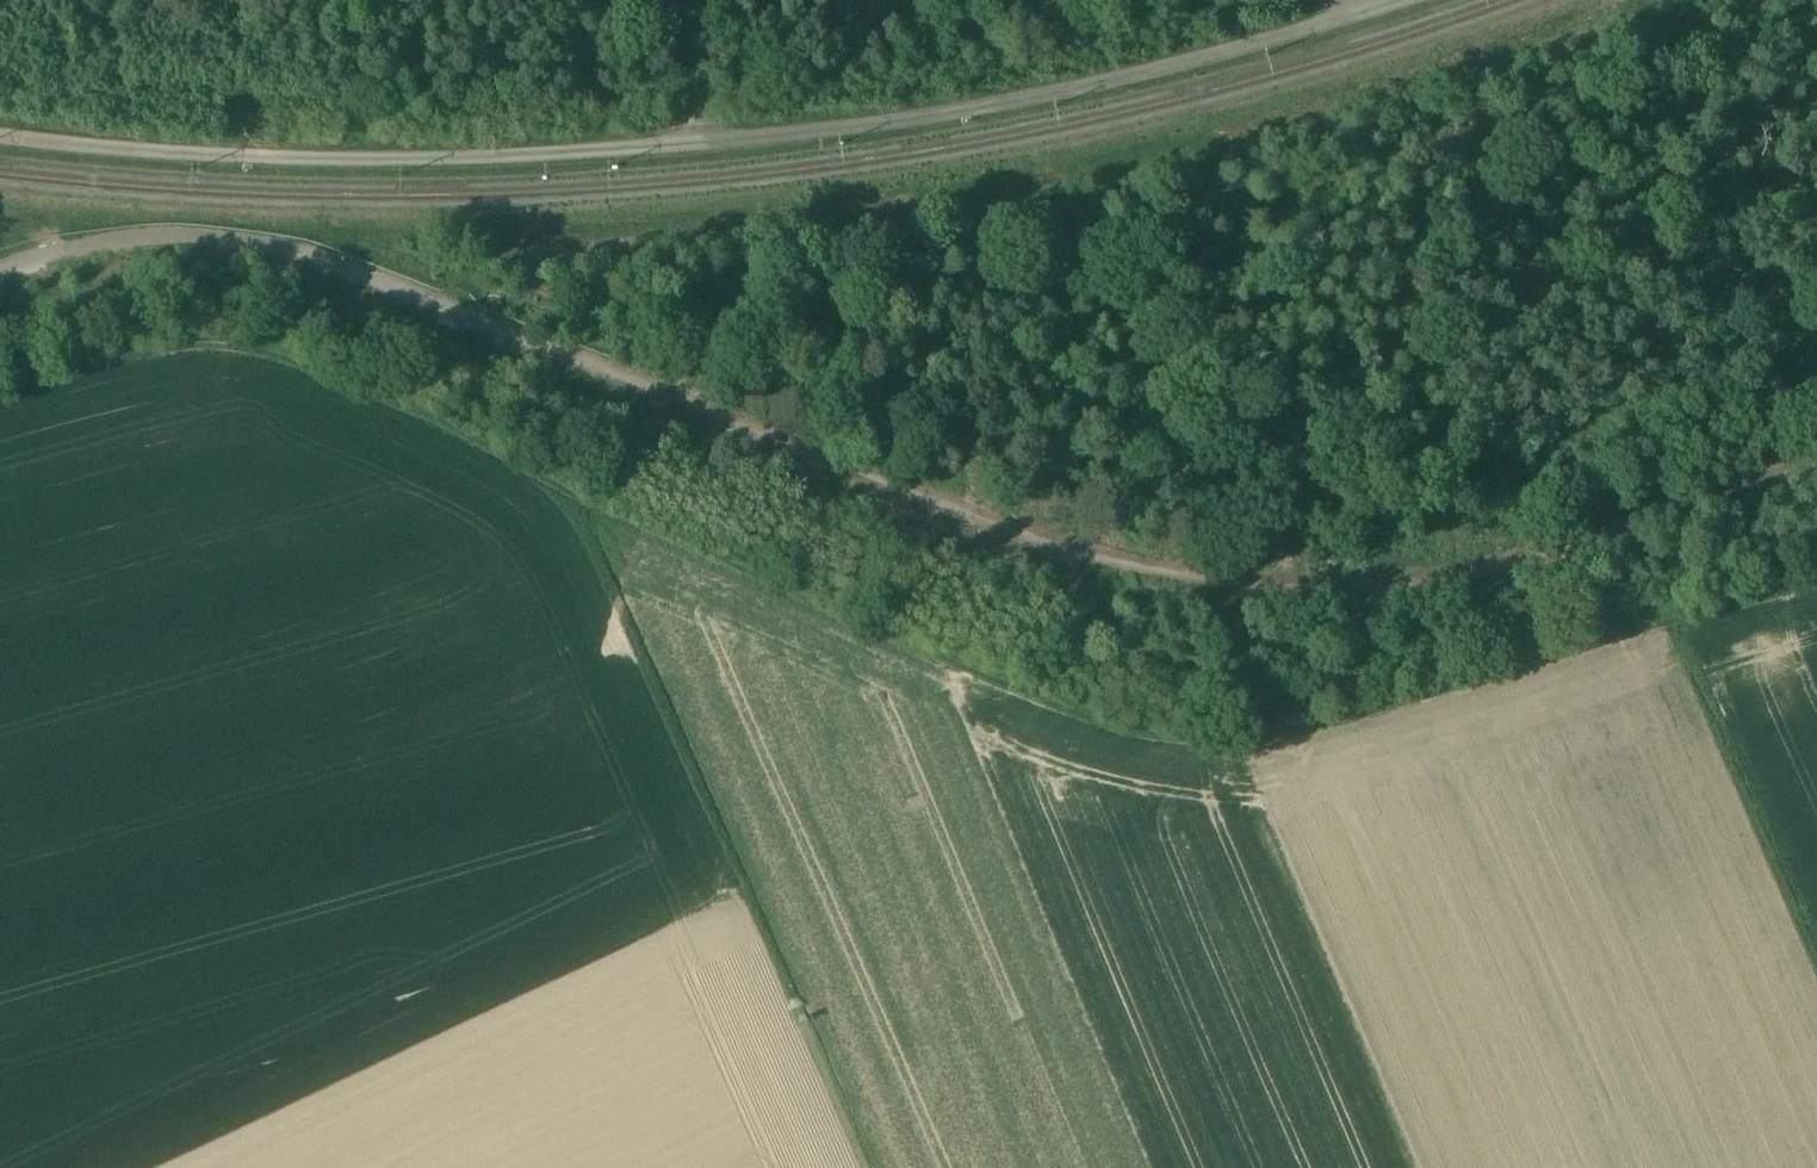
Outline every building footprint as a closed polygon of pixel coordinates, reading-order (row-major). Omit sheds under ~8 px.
[(1803,365),(1816,382),(1816,354),(1803,365)]
